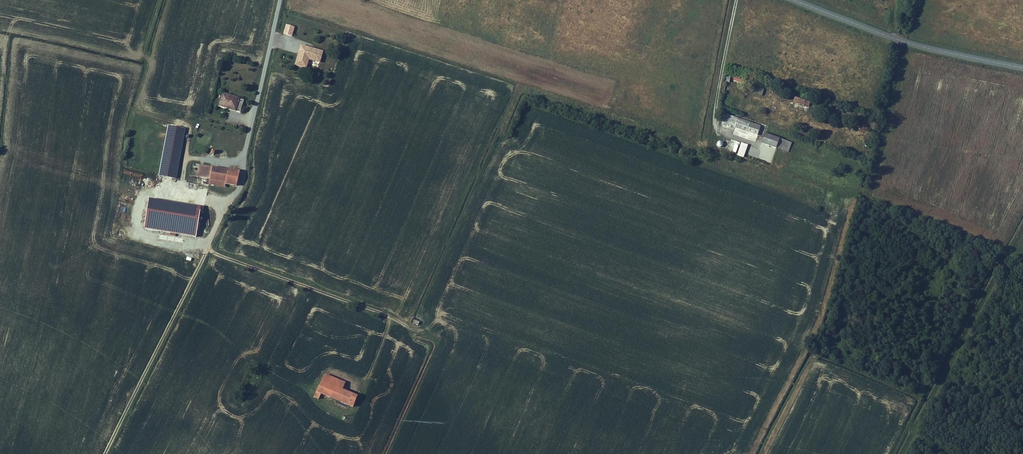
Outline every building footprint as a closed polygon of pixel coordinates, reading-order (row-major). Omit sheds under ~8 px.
[(286,24),(283,33),(292,36),(295,27),(286,24)] [(323,50),(300,43),(297,51),(320,58),(323,50)] [(293,64),(305,67),(307,62),(318,66),(320,58),(297,51),(293,64)] [(742,83),(744,78),(735,75),(733,80),(742,83)] [(239,96),(222,91),(217,104),(235,110),(239,96)] [(756,142),(761,125),(725,113),(722,124),(735,128),(733,134),(756,142)] [(158,175),(174,179),(184,129),(168,126),(158,175)] [(775,148),(789,152),(792,141),(764,133),(757,159),(771,163),(775,148)] [(727,151),(743,157),(748,145),(731,139),(727,151)] [(194,175),(222,180),(222,182),(236,184),(239,168),(198,160),(194,175)] [(197,236),(201,205),(149,198),(144,229),(197,236)] [(319,379),(333,385),(336,377),(322,372),(319,379)] [(319,379),(315,390),(319,392),(351,405),(355,394),(333,385),(319,379)]
